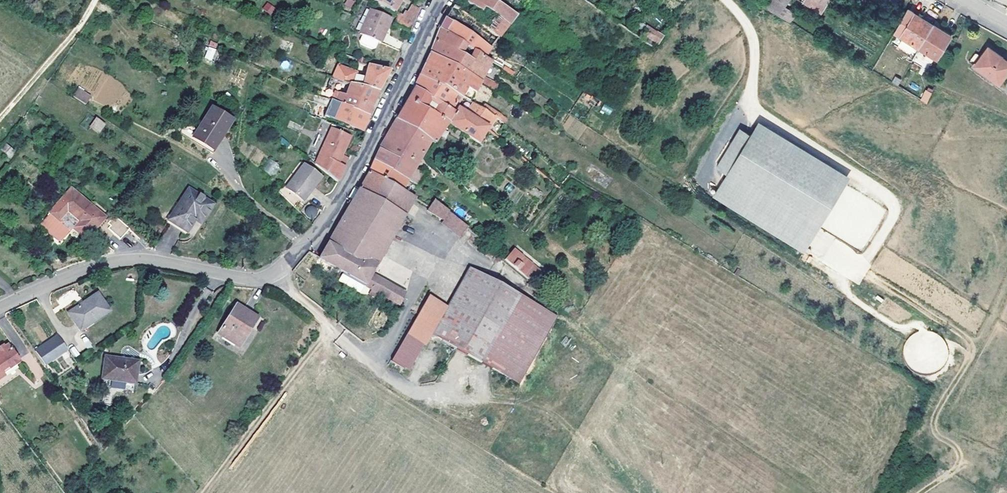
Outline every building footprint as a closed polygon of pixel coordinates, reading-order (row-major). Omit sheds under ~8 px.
[(351,8),(355,1),(353,0),(346,0),(344,5),(351,8)] [(377,3),(395,11),(401,0),(372,0),(377,3)] [(481,12),(508,25),(516,15),(494,1),(493,0),(463,0),(481,12)] [(764,4),(776,11),(784,0),(766,0),(764,4)] [(821,0),(807,0),(805,3),(819,11),(826,3),(821,0)] [(271,15),(275,8),(267,2),(262,9),(271,15)] [(405,16),(398,12),(392,24),(408,32),(415,18),(420,9),(411,4),(405,16)] [(452,8),(446,17),(491,48),(497,40),(508,25),(481,12),(476,19),(454,5),(452,8)] [(391,19),(370,9),(359,33),(362,34),(378,42),(385,27),(387,28),(391,19)] [(934,24),(908,9),(895,33),(901,37),(909,42),(920,48),(934,24)] [(443,23),(440,28),(485,57),(491,48),(446,17),(443,23)] [(639,21),(635,26),(643,31),(646,26),(639,21)] [(952,35),(934,24),(920,48),(938,59),(952,35)] [(643,31),(642,33),(659,44),(663,37),(646,26),(643,31)] [(387,28),(385,27),(378,42),(380,43),(387,28)] [(435,41),(430,53),(481,82),(485,76),(491,62),(485,57),(440,28),(435,41)] [(362,34),(359,40),(361,45),(371,50),(375,48),(378,42),(362,34)] [(909,42),(901,37),(897,46),(904,50),(909,42)] [(212,61),(216,49),(208,46),(204,58),(212,61)] [(989,47),(976,64),(999,83),(1006,72),(1006,60),(989,47)] [(425,64),(420,75),(462,99),(469,102),(481,82),(430,53),(425,64)] [(494,54),(491,60),(510,73),(514,65),(494,54)] [(338,64),(332,76),(350,83),(362,85),(378,91),(384,80),(390,70),(369,64),(365,77),(356,75),(357,72),(338,64)] [(415,87),(428,94),(437,99),(455,110),(462,99),(420,75),(418,80),(415,87)] [(485,76),(481,82),(495,90),(499,84),(485,76)] [(318,97),(319,97),(329,100),(368,114),(374,102),(378,91),(362,85),(350,83),(346,94),(323,87),(318,97)] [(428,94),(415,87),(405,104),(396,119),(430,141),(435,143),(449,124),(479,143),(488,128),(462,114),(455,110),(437,99),(431,110),(422,104),(428,94)] [(78,88),(72,96),(85,104),(90,96),(78,88)] [(933,91),(928,89),(922,100),(927,103),(933,91)] [(329,100),(319,97),(316,102),(327,106),(329,100)] [(329,100),(327,106),(324,116),(362,130),(365,122),(368,114),(329,100)] [(495,117),(469,102),(462,114),(488,128),(495,117)] [(610,115),(613,109),(604,104),(601,111),(610,115)] [(197,130),(185,123),(179,133),(191,140),(193,138),(211,149),(221,134),(222,134),(230,121),(211,108),(197,130)] [(500,120),(495,117),(488,128),(492,132),(500,120)] [(104,124),(96,119),(90,128),(98,133),(104,124)] [(387,135),(379,148),(374,160),(408,180),(414,169),(430,141),(396,119),(387,135)] [(850,177),(759,122),(751,136),(728,175),(714,198),(805,252),(850,177)] [(350,136),(330,127),(319,155),(344,166),(349,157),(342,154),(350,136)] [(728,175),(751,136),(740,129),(717,168),(728,175)] [(193,138),(191,140),(212,153),(224,135),(222,134),(221,134),(211,149),(193,138)] [(5,143),(0,151),(11,157),(16,150),(5,143)] [(261,169),(273,176),(280,165),(268,158),(261,169)] [(371,166),(369,171),(383,179),(403,190),(408,180),(374,160),(371,166)] [(320,177),(303,164),(286,187),(302,200),(320,177)] [(422,175),(414,169),(408,180),(418,183),(422,175)] [(383,179),(369,171),(362,184),(354,198),(363,203),(369,193),(373,196),(383,179)] [(373,196),(369,193),(363,203),(354,198),(331,237),(319,258),(372,287),(369,293),(376,296),(378,290),(383,281),(371,274),(414,197),(403,190),(383,179),(373,196)] [(105,217),(71,187),(39,224),(58,241),(62,241),(73,227),(85,238),(90,232),(91,233),(105,217)] [(212,205),(188,189),(168,219),(187,232),(194,220),(200,211),(206,214),(212,205)] [(449,212),(434,199),(429,207),(427,210),(443,220),(449,212)] [(317,211),(316,209),(314,207),(313,207),(311,206),(309,207),(307,208),(306,209),(305,211),(306,213),(306,215),(308,217),(309,217),(311,218),(313,217),(315,216),(316,215),(317,213),(317,211)] [(206,214),(200,211),(194,220),(200,223),(206,214)] [(449,212),(443,220),(461,235),(467,227),(449,212)] [(115,214),(108,222),(111,225),(108,227),(120,238),(130,229),(115,214)] [(107,219),(105,217),(91,233),(93,235),(107,219)] [(168,219),(166,222),(185,234),(187,232),(168,219)] [(160,241),(172,247),(180,232),(168,225),(160,241)] [(513,250),(505,259),(524,276),(532,266),(513,250)] [(540,273),(532,266),(524,276),(531,283),(540,273)] [(479,275),(468,268),(446,307),(431,334),(442,340),(479,275)] [(546,312),(479,275),(442,340),(509,378),(546,312)] [(383,281),(378,290),(400,305),(405,294),(383,281)] [(274,307),(277,290),(264,288),(261,305),(274,307)] [(109,311),(97,293),(68,313),(80,331),(109,311)] [(446,307),(428,296),(391,361),(408,371),(423,346),(424,346),(431,334),(446,307)] [(257,318),(237,304),(218,333),(239,347),(257,318)] [(556,318),(546,312),(509,378),(519,384),(556,318)] [(57,336),(35,350),(45,365),(66,351),(57,336)] [(5,375),(2,371),(8,367),(9,370),(19,363),(7,344),(4,346),(0,349),(0,379),(5,375)] [(138,362),(106,356),(102,378),(134,383),(138,362)]
